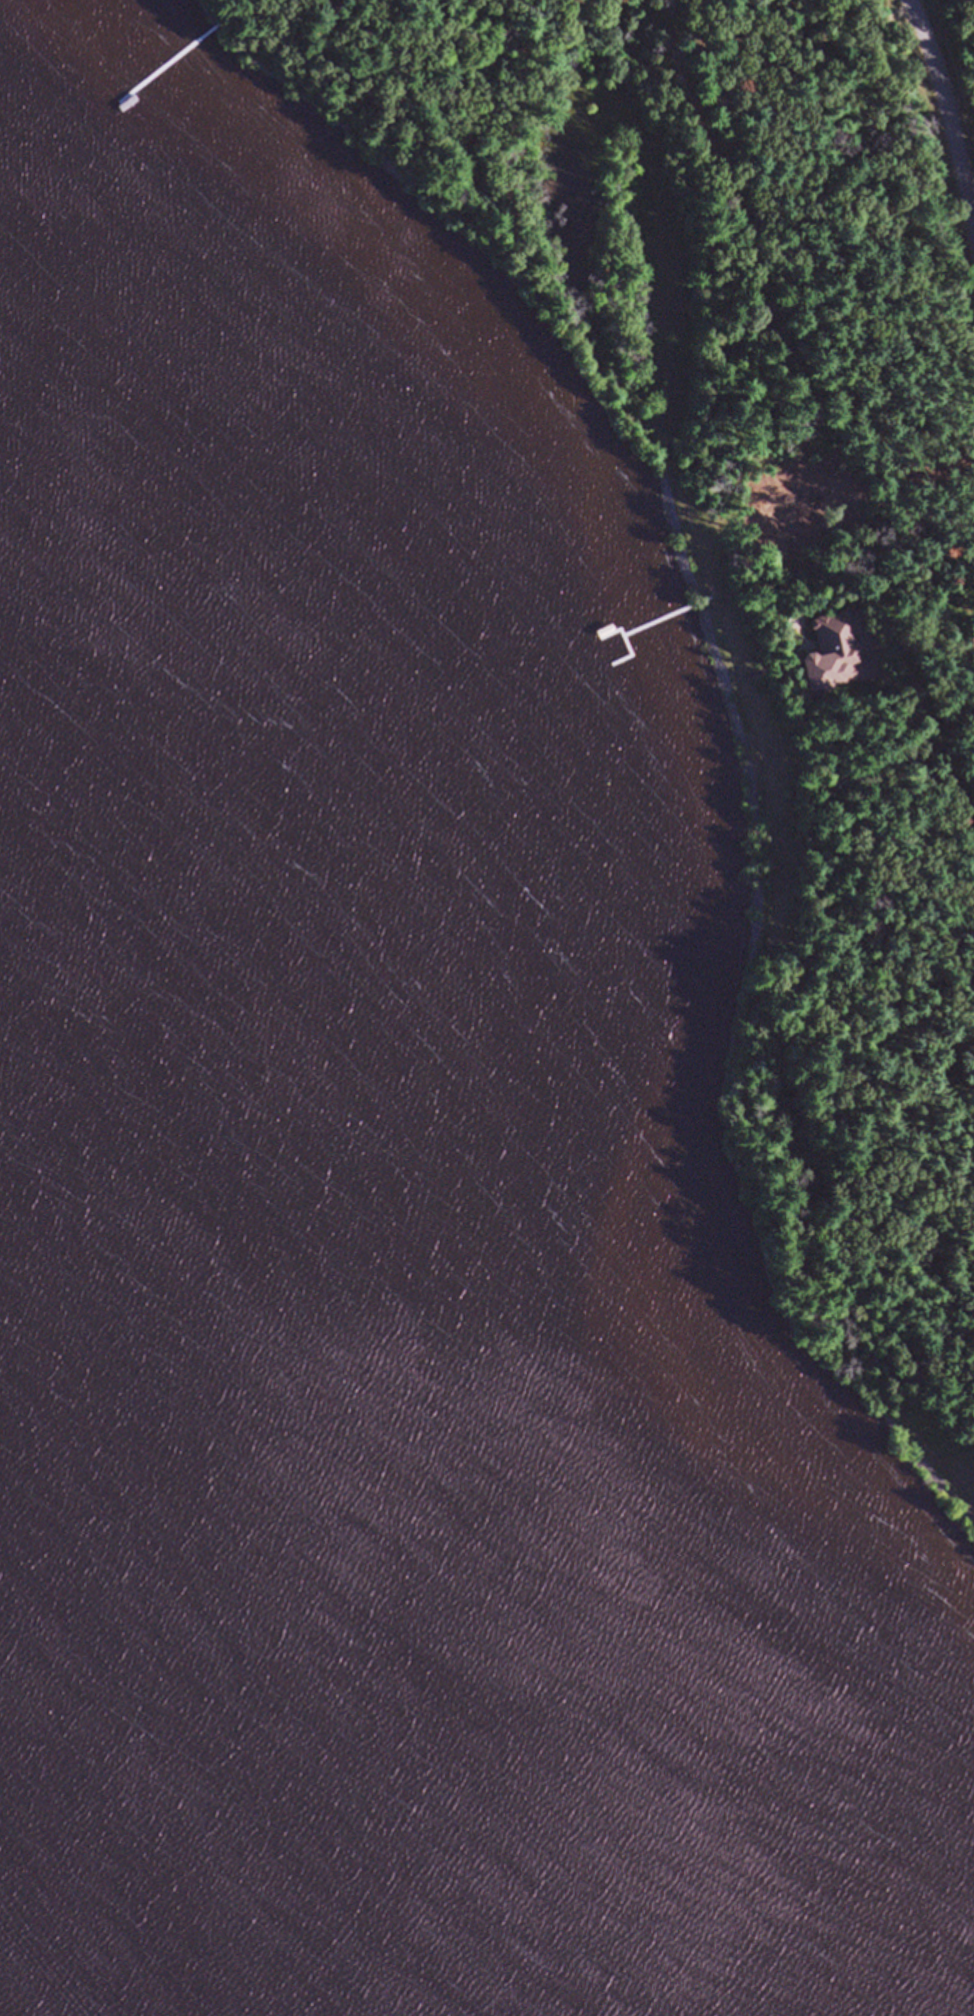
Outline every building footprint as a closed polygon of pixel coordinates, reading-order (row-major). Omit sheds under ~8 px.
[(889,687),(884,664),(860,669),(854,643),(870,640),(865,617),(813,628),(820,661),(801,665),(809,704),(889,687)]
